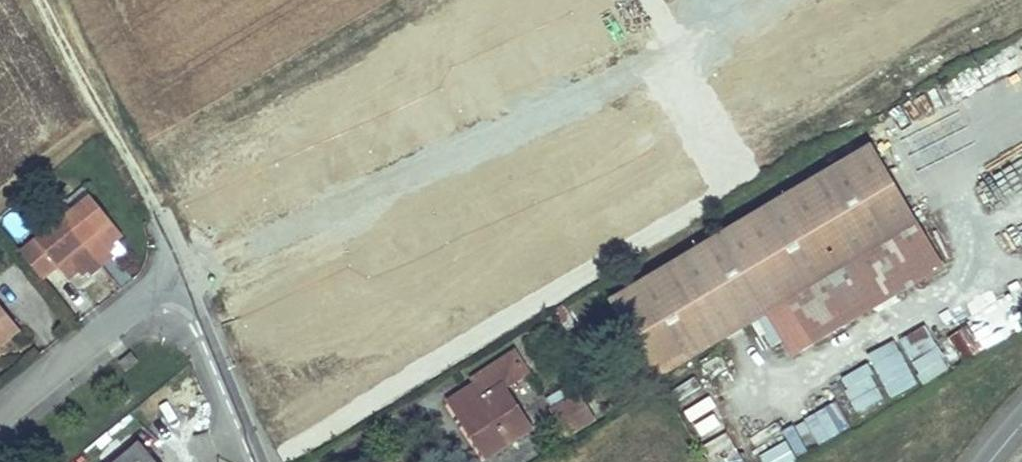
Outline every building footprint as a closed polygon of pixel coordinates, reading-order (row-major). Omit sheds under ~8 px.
[(824,282),(918,226),(871,148),(612,302),(659,380),(680,367),(770,314),(796,357),(850,325),(824,282)] [(123,236),(93,197),(39,240),(70,279),(79,272),(86,267),(90,272),(92,274),(115,256),(113,254),(108,248),(115,243),(123,236)] [(944,269),(918,226),(824,282),(850,325),(944,269)] [(108,248),(113,254),(120,249),(115,243),(108,248)] [(86,267),(79,272),(84,278),(90,272),(86,267)] [(22,332),(0,305),(0,349),(22,332)] [(958,334),(949,341),(965,364),(974,357),(958,334)] [(891,405),(918,390),(888,335),(861,350),(891,405)] [(922,390),(950,376),(933,342),(904,356),(922,390)] [(132,370),(143,361),(141,358),(136,352),(125,361),(132,370)] [(452,404),(470,431),(477,426),(496,455),(535,430),(508,388),(530,374),(517,353),(472,381),(477,388),(452,404)] [(862,365),(836,382),(864,424),(890,407),(862,365)] [(827,375),(802,391),(834,443),(859,428),(827,375)] [(702,447),(729,432),(696,378),(670,393),(702,447)] [(796,391),(770,406),(802,461),(828,447),(796,391)] [(556,410),(573,437),(599,420),(582,394),(556,410)] [(766,461),(783,461),(780,455),(790,451),(777,422),(772,424),(767,412),(747,421),(766,461)] [(477,426),(470,431),(488,460),(496,455),(477,426)] [(735,442),(708,454),(712,461),(744,461),(735,442)] [(144,444),(122,461),(158,461),(144,444)]
